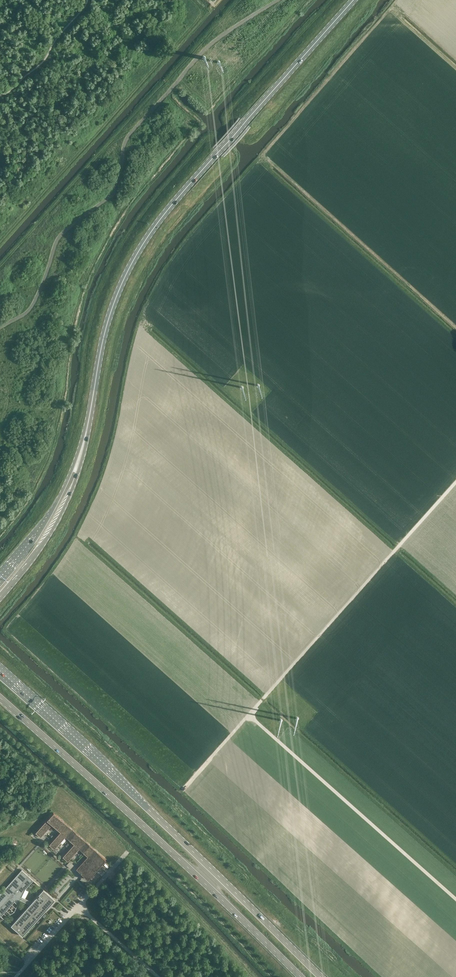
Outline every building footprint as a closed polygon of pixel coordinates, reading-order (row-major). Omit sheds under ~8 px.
[(53,812),(35,832),(41,837),(52,824),(60,832),(49,845),(54,849),(65,837),(74,844),(62,857),(68,861),(79,849),(87,856),(76,869),(88,879),(88,878),(99,866),(97,864),(103,858),(105,860),(106,859),(53,812)] [(0,894),(0,916),(1,916),(14,901),(18,904),(20,900),(29,904),(11,925),(22,936),(44,911),(43,910),(53,898),(43,889),(32,901),(21,896),(25,890),(33,880),(22,869),(0,894)]
